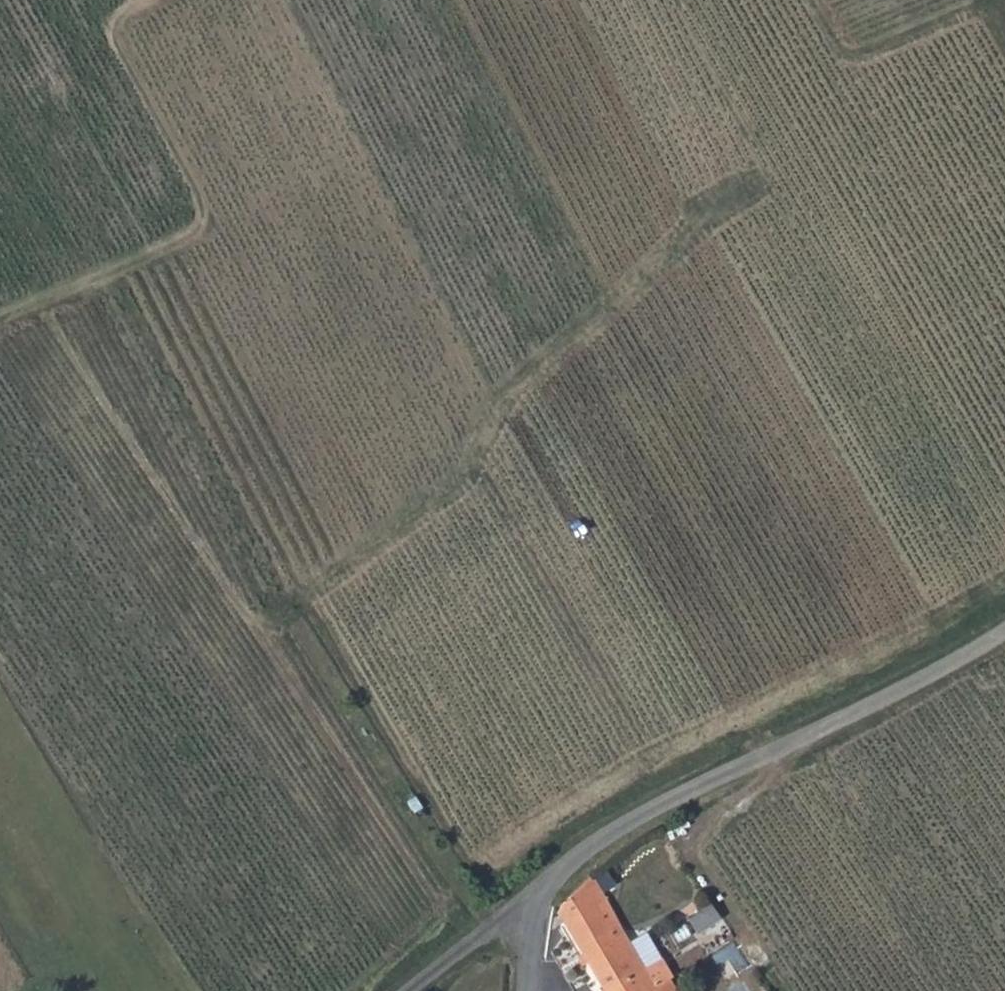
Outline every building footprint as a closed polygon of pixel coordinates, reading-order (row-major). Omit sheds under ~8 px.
[(630,962),(640,956),(626,930),(616,936),(598,904),(607,897),(594,873),(561,904),(561,911),(601,981),(630,962)] [(714,902),(690,918),(700,934),(724,919),(714,902)] [(657,986),(640,956),(630,962),(648,990),(650,990),(657,986)] [(630,962),(601,981),(607,990),(648,990),(630,962)] [(671,978),(657,986),(650,990),(679,990),(671,978)]
